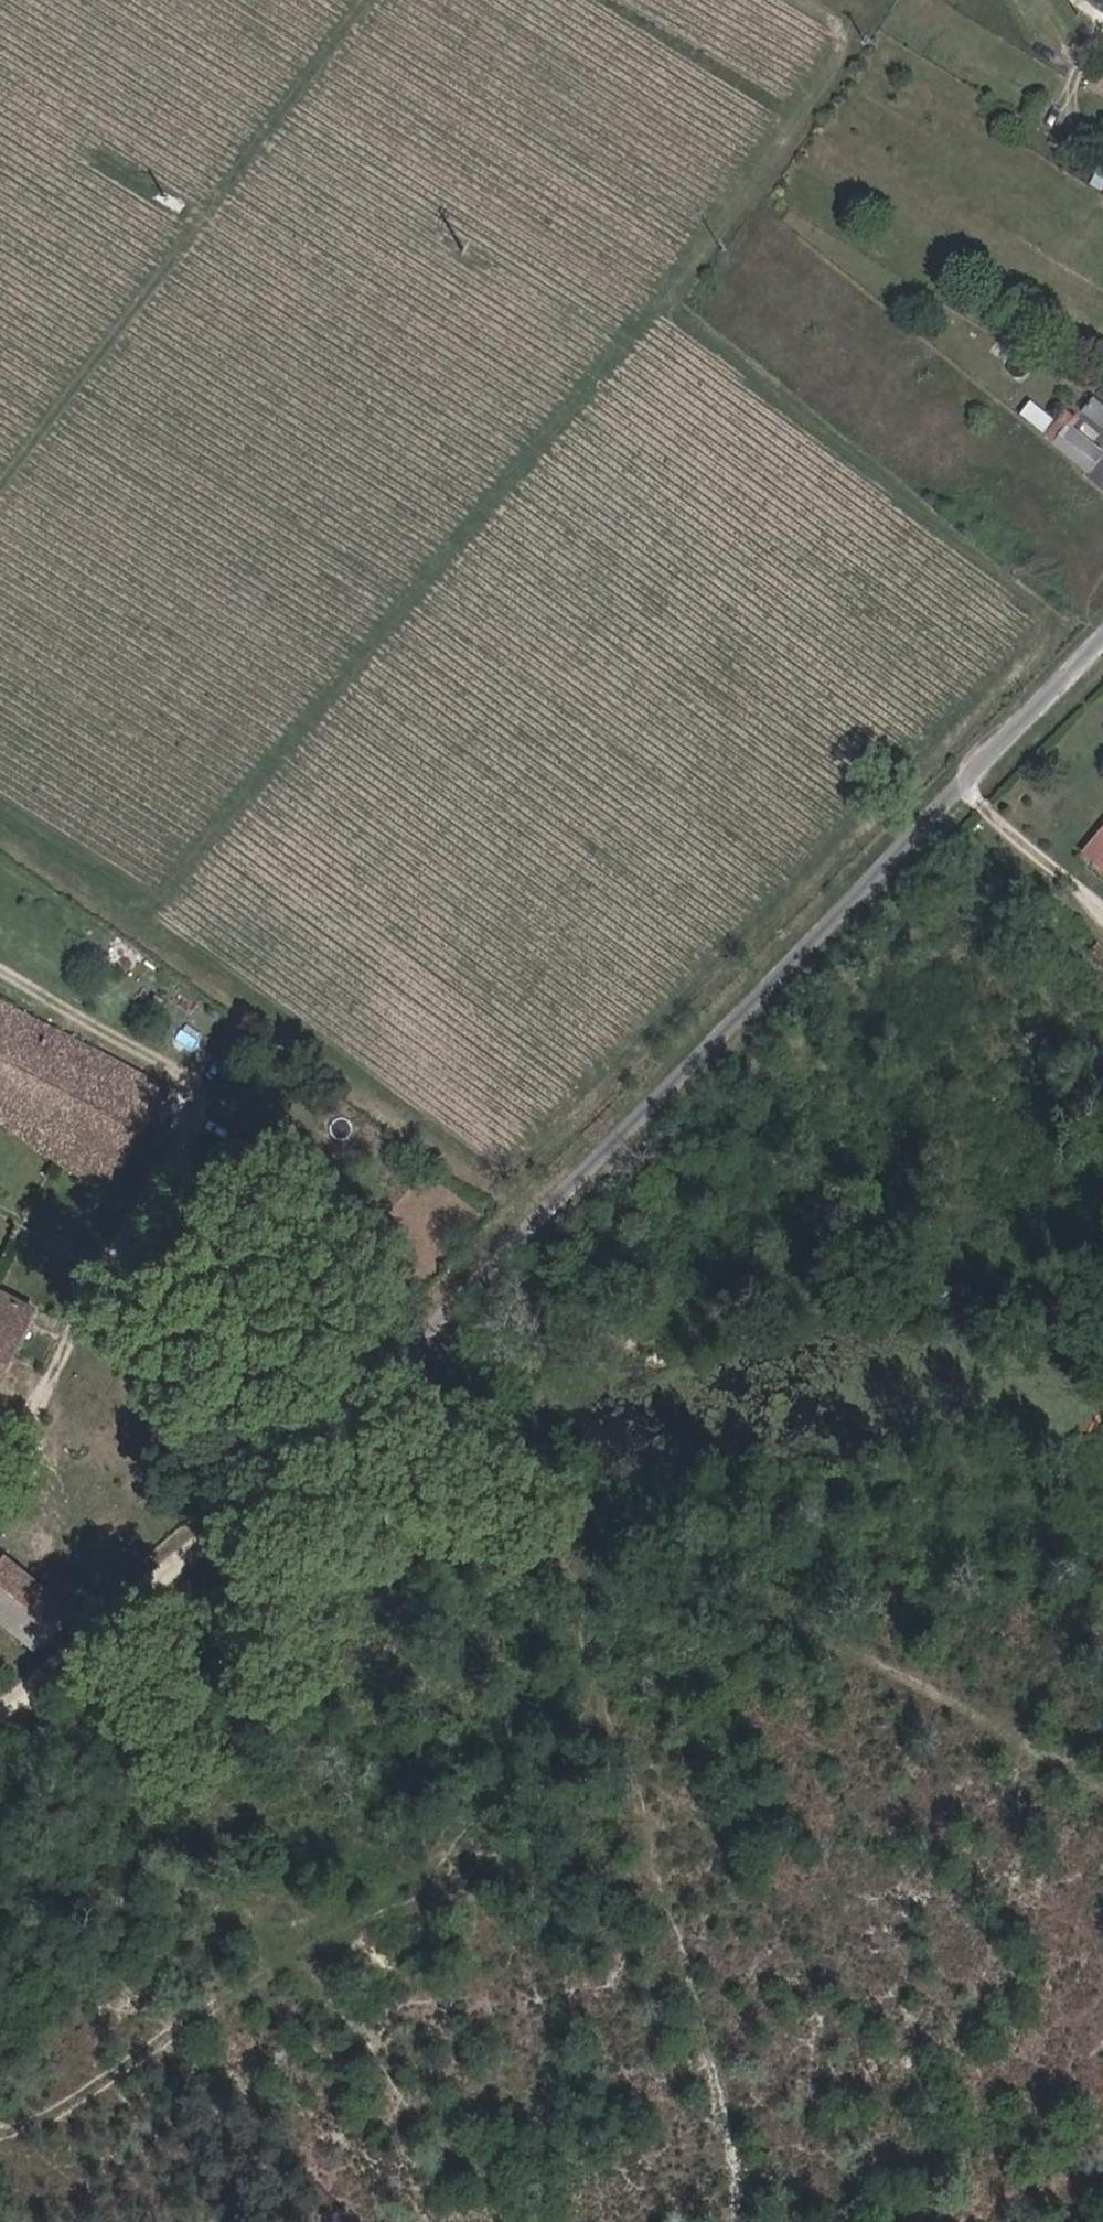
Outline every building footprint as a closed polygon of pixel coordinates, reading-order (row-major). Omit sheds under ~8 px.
[(1088,403),(1078,415),(1096,431),(1102,422),(1102,417),(1088,403)] [(1061,408),(1041,434),(1081,465),(1095,450),(1063,425),(1070,415),(1061,408)] [(1093,850),(1102,857),(1102,856),(1102,839),(1093,850)] [(88,1213),(148,1111),(0,1033),(0,1150),(88,1213)] [(20,1337),(0,1326),(0,1372),(20,1337)] [(15,1676),(62,1637),(0,1583),(0,1663),(2,1665),(15,1676)]
